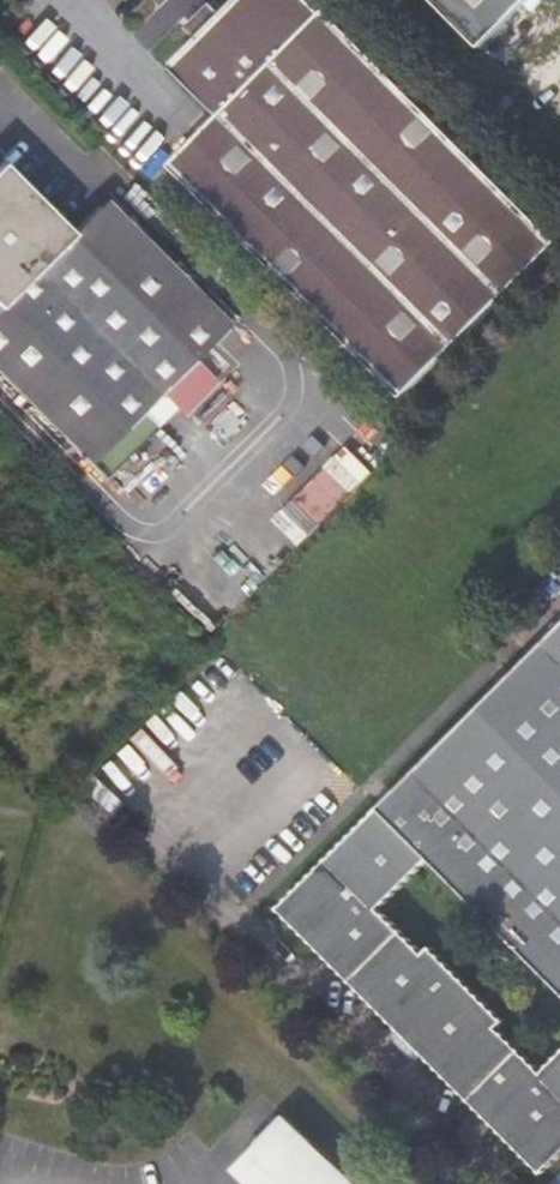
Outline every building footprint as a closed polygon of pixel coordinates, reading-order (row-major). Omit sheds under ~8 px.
[(176,159),(409,390),(559,241),(559,229),(329,0),(235,0),(177,57),(228,109),(176,159)] [(483,36),(520,0),(447,0),(483,36)] [(0,161),(0,367),(90,457),(230,317),(106,191),(74,222),(6,155),(0,161)] [(303,492),(327,515),(360,480),(336,457),(303,492)] [(275,908),(535,1175),(559,1151),(559,1046),(537,1069),(494,1027),(500,1021),(426,946),(419,952),(375,907),(424,858),(559,997),(559,625),(275,908)] [(336,1166),(285,1115),(235,1169),(250,1183),(319,1183),(336,1166)] [(336,1166),(319,1183),(355,1183),(336,1166)]
